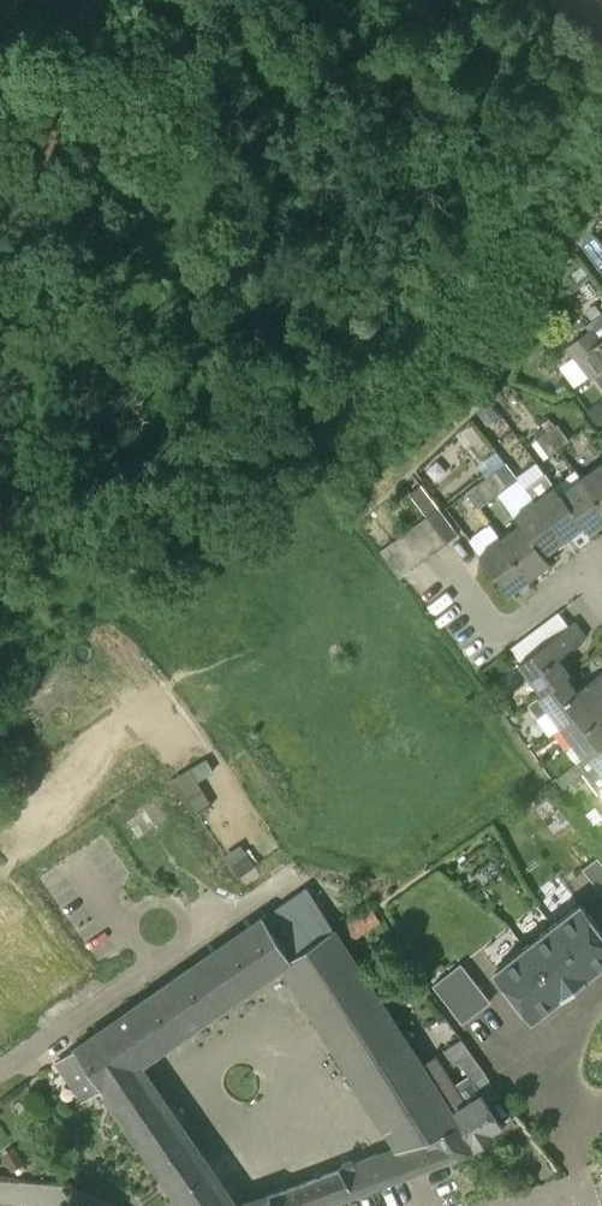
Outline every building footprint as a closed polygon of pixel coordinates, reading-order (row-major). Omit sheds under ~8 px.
[(581,244),(601,270),(601,269),(601,244),(596,236),(586,232),(581,244)] [(581,266),(572,272),(573,273),(566,284),(563,286),(568,292),(589,278),(581,266)] [(565,347),(572,357),(574,359),(587,377),(590,381),(594,378),(601,372),(601,338),(595,344),(586,331),(565,347)] [(567,387),(563,382),(554,389),(557,394),(567,387)] [(601,420),(601,405),(600,401),(588,409),(598,423),(601,420)] [(484,420),(496,410),(488,402),(477,412),(484,420)] [(557,423),(547,431),(559,447),(569,439),(557,423)] [(424,457),(436,476),(484,447),(472,428),(424,457)] [(547,431),(537,438),(549,454),(558,448),(559,447),(547,431)] [(495,469),(507,486),(517,478),(505,462),(495,469)] [(601,508),(601,465),(600,462),(579,477),(601,508)] [(486,476),(485,477),(497,493),(507,486),(495,469),(486,476)] [(553,484),(584,526),(583,527),(589,535),(601,525),(601,508),(579,477),(573,469),(553,484)] [(584,526),(553,484),(544,473),(524,488),(533,499),(564,541),(583,527),(584,526)] [(485,477),(475,484),(487,500),(497,493),(485,477)] [(421,484),(410,492),(427,516),(425,517),(445,543),(457,534),(458,533),(438,507),(421,484)] [(477,508),(487,500),(475,484),(465,492),(477,508)] [(533,499),(512,515),(518,523),(519,522),(544,556),(545,555),(564,541),(533,499)] [(433,552),(445,543),(425,517),(414,525),(433,552)] [(551,563),(545,555),(544,556),(519,522),(518,523),(500,536),(498,538),(530,579),(551,563)] [(490,523),(468,539),(478,552),(477,553),(477,554),(481,558),(508,595),(510,594),(530,579),(498,538),(500,536),(490,523)] [(422,561),(433,552),(414,525),(402,534),(422,561)] [(410,569),(422,561),(402,534),(391,543),(410,569)] [(399,578),(410,569),(391,543),(379,552),(399,578)] [(565,676),(566,676),(570,673),(558,658),(585,638),(573,622),(517,663),(540,693),(540,694),(565,676)] [(528,702),(538,715),(545,710),(559,728),(601,695),(601,671),(576,690),(566,676),(565,676),(540,694),(540,693),(534,698),(528,702)] [(559,728),(572,746),(581,758),(585,755),(585,756),(601,743),(601,725),(599,721),(601,719),(601,695),(559,728)] [(601,792),(601,743),(577,762),(577,761),(556,777),(563,787),(583,771),(600,793),(601,792)] [(199,797),(228,781),(213,754),(184,770),(199,797)] [(231,865),(238,875),(253,865),(246,854),(231,865)] [(601,892),(601,862),(598,857),(584,868),(601,892)] [(307,888),(262,917),(261,916),(54,1060),(57,1064),(56,1065),(82,1102),(97,1089),(102,1086),(184,1205),(319,1205),(471,1149),(471,1148),(473,1147),(423,1063),(334,928),(307,888)] [(580,902),(496,969),(533,1016),(601,962),(601,930),(580,902)] [(491,1001),(461,963),(447,974),(477,1012),(491,1001)] [(434,985),(463,1022),(477,1012),(447,974),(434,985)] [(436,1054),(423,1063),(473,1147),(475,1149),(494,1136),(491,1132),(502,1125),(479,1089),(474,1082),(486,1074),(487,1073),(462,1038),(444,1049),(454,1064),(460,1061),(469,1075),(456,1084),(447,1071),(436,1054)] [(15,1146),(2,1155),(11,1171),(15,1169),(17,1174),(26,1169),(23,1164),(25,1163),(15,1146)]
